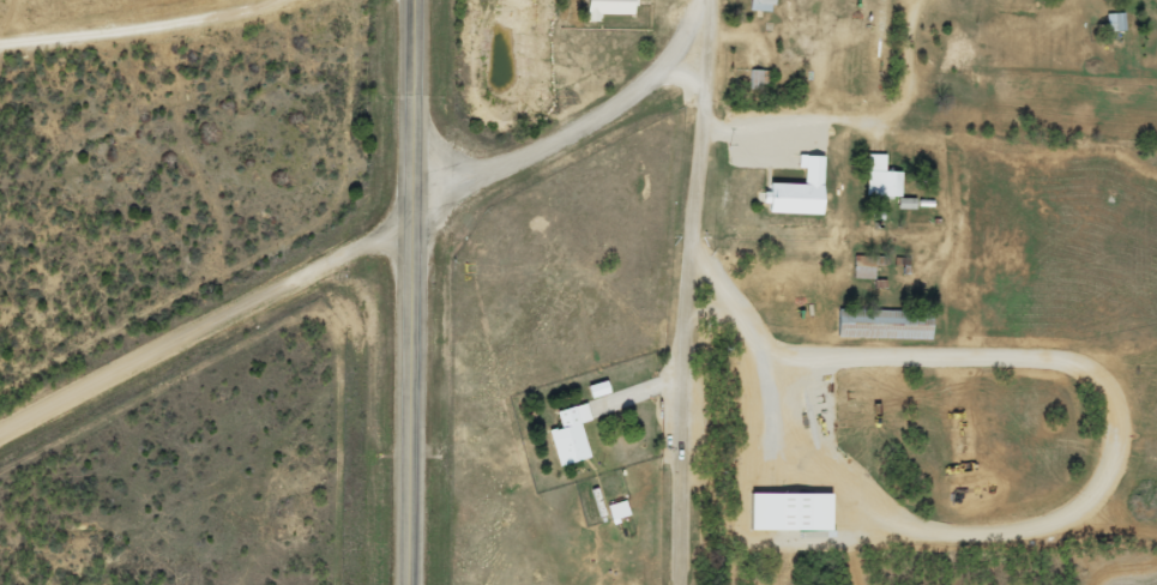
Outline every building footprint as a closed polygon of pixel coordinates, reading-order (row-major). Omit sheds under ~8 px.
[(577,14),(624,14),(624,0),(577,0),(577,14)] [(768,11),(768,0),(743,0),(743,11),(768,11)] [(878,153),(860,153),(860,196),(895,196),(895,170),(878,170),(878,153)] [(814,213),(815,155),(796,155),(796,184),(757,183),(757,212),(814,213)] [(867,277),(867,260),(848,260),(848,277),(867,277)] [(830,336),(925,338),(926,311),(830,309),(830,336)] [(541,430),(552,466),(583,457),(574,422),(584,419),(579,402),(549,410),(554,426),(541,430)] [(741,530),(822,530),(822,492),(741,492),(741,530)]
